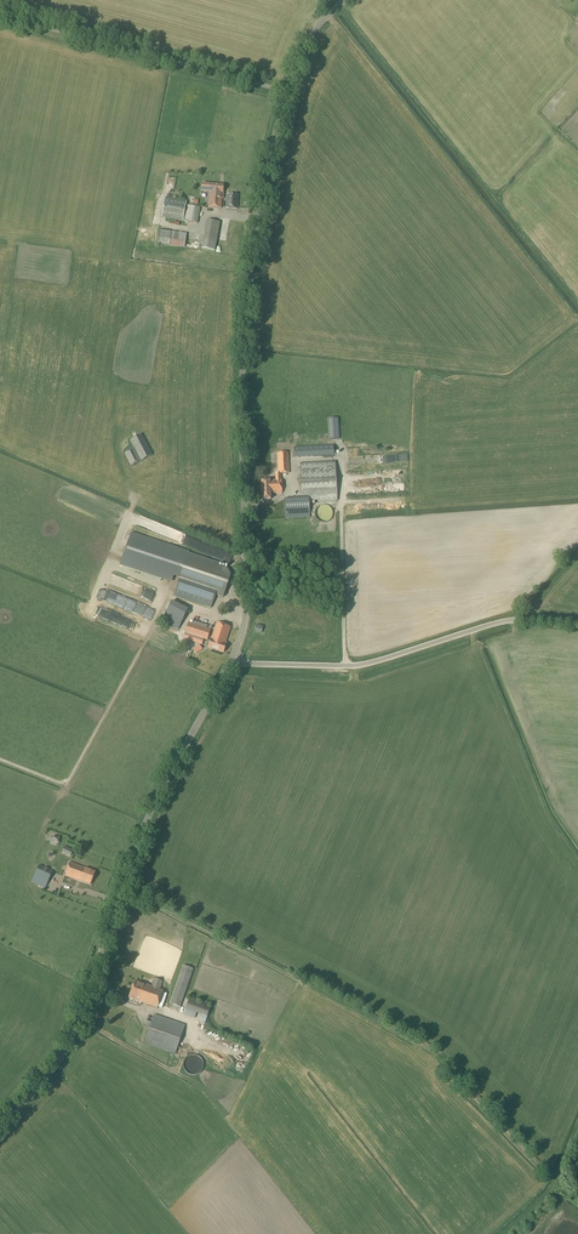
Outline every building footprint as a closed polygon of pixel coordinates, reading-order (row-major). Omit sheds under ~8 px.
[(209,208),(221,208),(222,199),(223,199),(224,193),(223,193),(223,186),(202,184),(201,191),(210,192),(209,208)] [(227,194),(226,209),(238,209),(238,195),(227,194)] [(161,217),(197,223),(200,208),(186,205),(187,202),(165,198),(161,217)] [(202,249),(215,251),(220,222),(208,220),(202,249)] [(187,234),(172,232),(161,231),(159,244),(199,250),(200,242),(186,240),(187,234)] [(328,419),(329,440),(340,439),(338,418),(328,419)] [(125,453),(131,466),(153,455),(142,434),(130,440),(134,448),(125,453)] [(294,448),(295,457),(334,455),(333,446),(294,448)] [(261,481),(262,500),(271,500),(270,494),(282,493),(281,480),(280,474),(289,473),(288,453),(277,453),(278,473),(275,474),(276,480),(270,480),(261,481)] [(285,499),(285,519),(310,518),(310,502),(337,501),(335,462),(300,464),(301,497),(309,497),(309,498),(289,499),(285,499)] [(315,513),(315,514),(315,515),(315,516),(315,517),(316,517),(316,518),(316,519),(317,519),(317,520),(318,520),(319,521),(320,522),(321,522),(322,522),(323,523),(324,523),(326,522),(327,522),(328,522),(329,521),(330,520),(331,519),(331,518),(332,518),(332,517),(332,516),(333,516),(333,515),(333,514),(333,513),(333,512),(332,511),(332,510),(331,509),(331,508),(330,508),(330,507),(329,507),(329,506),(328,506),(327,506),(326,505),(325,505),(324,505),(323,505),(322,505),(321,505),(320,506),(319,506),(318,507),(317,508),(316,509),(316,510),(315,511),(315,512),(315,513)] [(228,569),(219,566),(220,563),(189,553),(131,533),(121,564),(172,581),(174,575),(180,577),(174,596),(211,608),(215,595),(223,598),(231,576),(228,569)] [(188,623),(183,639),(202,645),(204,639),(207,640),(211,630),(188,623)] [(226,643),(231,627),(217,623),(208,648),(223,653),(227,643),(226,643)] [(255,631),(262,633),(263,626),(257,625),(255,631)] [(82,882),(90,885),(95,872),(85,868),(85,869),(70,863),(65,875),(82,882)] [(32,882),(45,888),(53,871),(39,865),(32,882)] [(171,1004),(180,1007),(193,969),(184,966),(171,1004)] [(129,998),(157,1008),(163,991),(160,990),(162,982),(154,979),(151,987),(135,981),(129,998)] [(201,1015),(207,1017),(210,1009),(211,1006),(189,999),(188,1001),(185,1009),(201,1015)] [(145,1044),(175,1054),(185,1025),(155,1015),(145,1044)] [(204,1024),(207,1017),(201,1015),(198,1021),(204,1024)] [(246,1047),(244,1054),(250,1056),(253,1049),(246,1047)] [(183,1064),(183,1065),(183,1066),(184,1067),(184,1068),(184,1069),(184,1070),(185,1070),(185,1071),(186,1072),(187,1073),(188,1074),(189,1074),(190,1075),(191,1075),(192,1075),(193,1075),(194,1075),(195,1075),(196,1075),(197,1075),(198,1074),(199,1073),(200,1073),(201,1072),(202,1071),(202,1070),(202,1069),(203,1068),(203,1067),(203,1066),(203,1065),(203,1064),(203,1063),(203,1062),(202,1061),(202,1060),(201,1059),(200,1058),(200,1057),(199,1057),(198,1057),(197,1056),(196,1056),(195,1055),(194,1055),(193,1055),(192,1055),(191,1055),(191,1056),(190,1056),(189,1056),(188,1057),(187,1058),(186,1058),(186,1059),(185,1060),(184,1061),(184,1062),(184,1063),(183,1064)]
